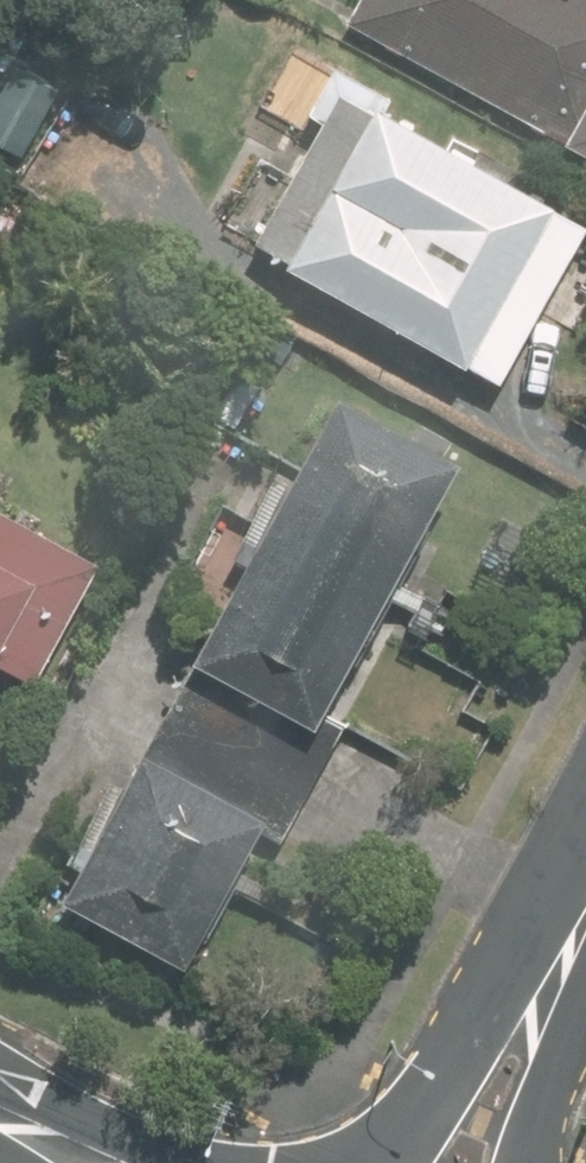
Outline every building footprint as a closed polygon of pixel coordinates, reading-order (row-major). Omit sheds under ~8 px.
[(347,24),(570,145),(567,150),(585,161),(585,0),(360,0),(347,24)] [(290,265),(287,268),(474,370),(560,214),(385,116),(393,102),(335,71),(310,116),(324,123),(254,243),(290,265)] [(313,734),(323,716),(460,465),(340,400),(192,669),(313,734)] [(33,685),(97,569),(0,515),(0,667),(33,685)] [(313,734),(192,669),(143,760),(265,826),(259,837),(275,846),(341,726),(323,716),(313,734)] [(183,974),(259,837),(265,826),(143,760),(61,908),(183,974)]
